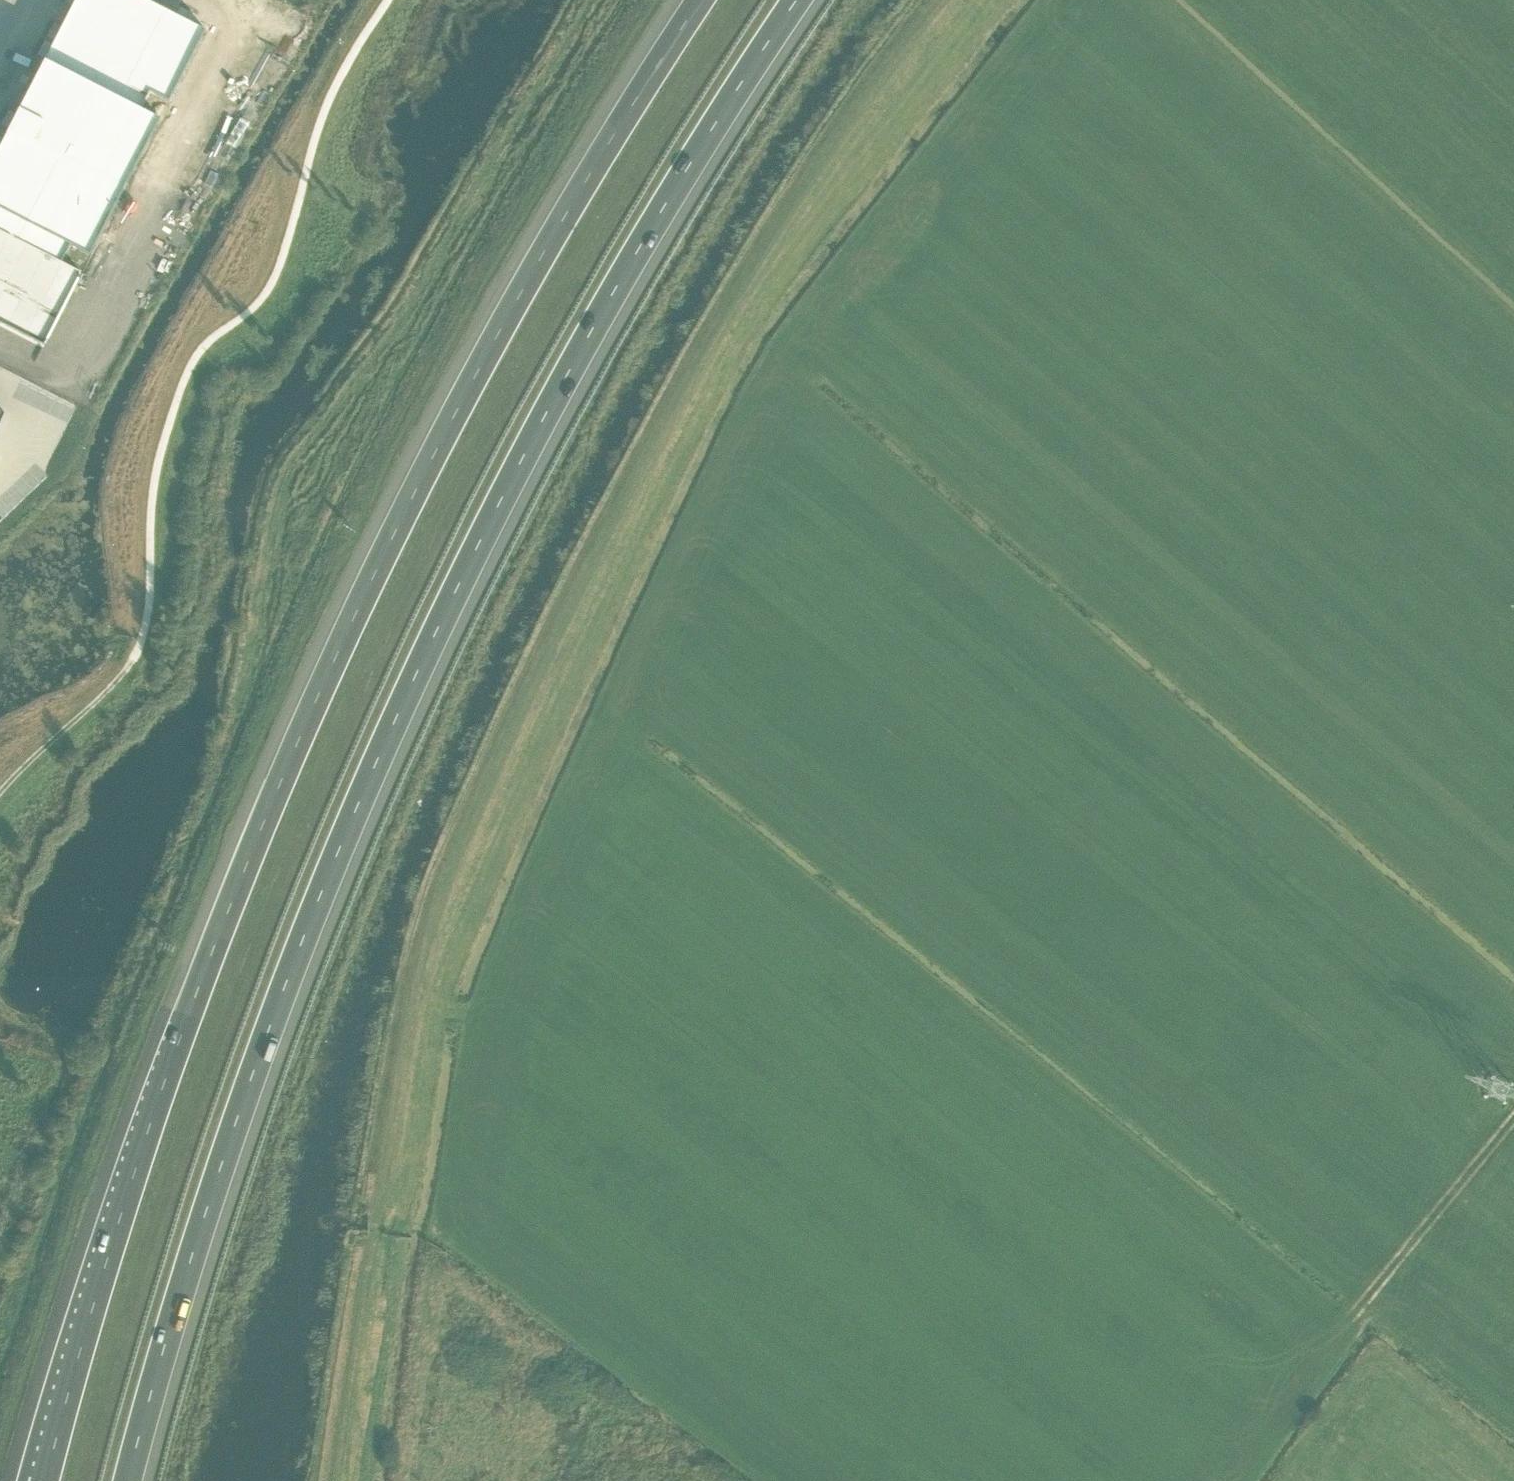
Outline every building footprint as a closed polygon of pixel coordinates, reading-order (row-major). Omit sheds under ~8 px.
[(44,344),(81,271),(63,262),(72,244),(90,254),(159,118),(142,109),(151,91),(169,100),(205,29),(148,0),(76,0),(0,149),(0,321),(44,344)]
